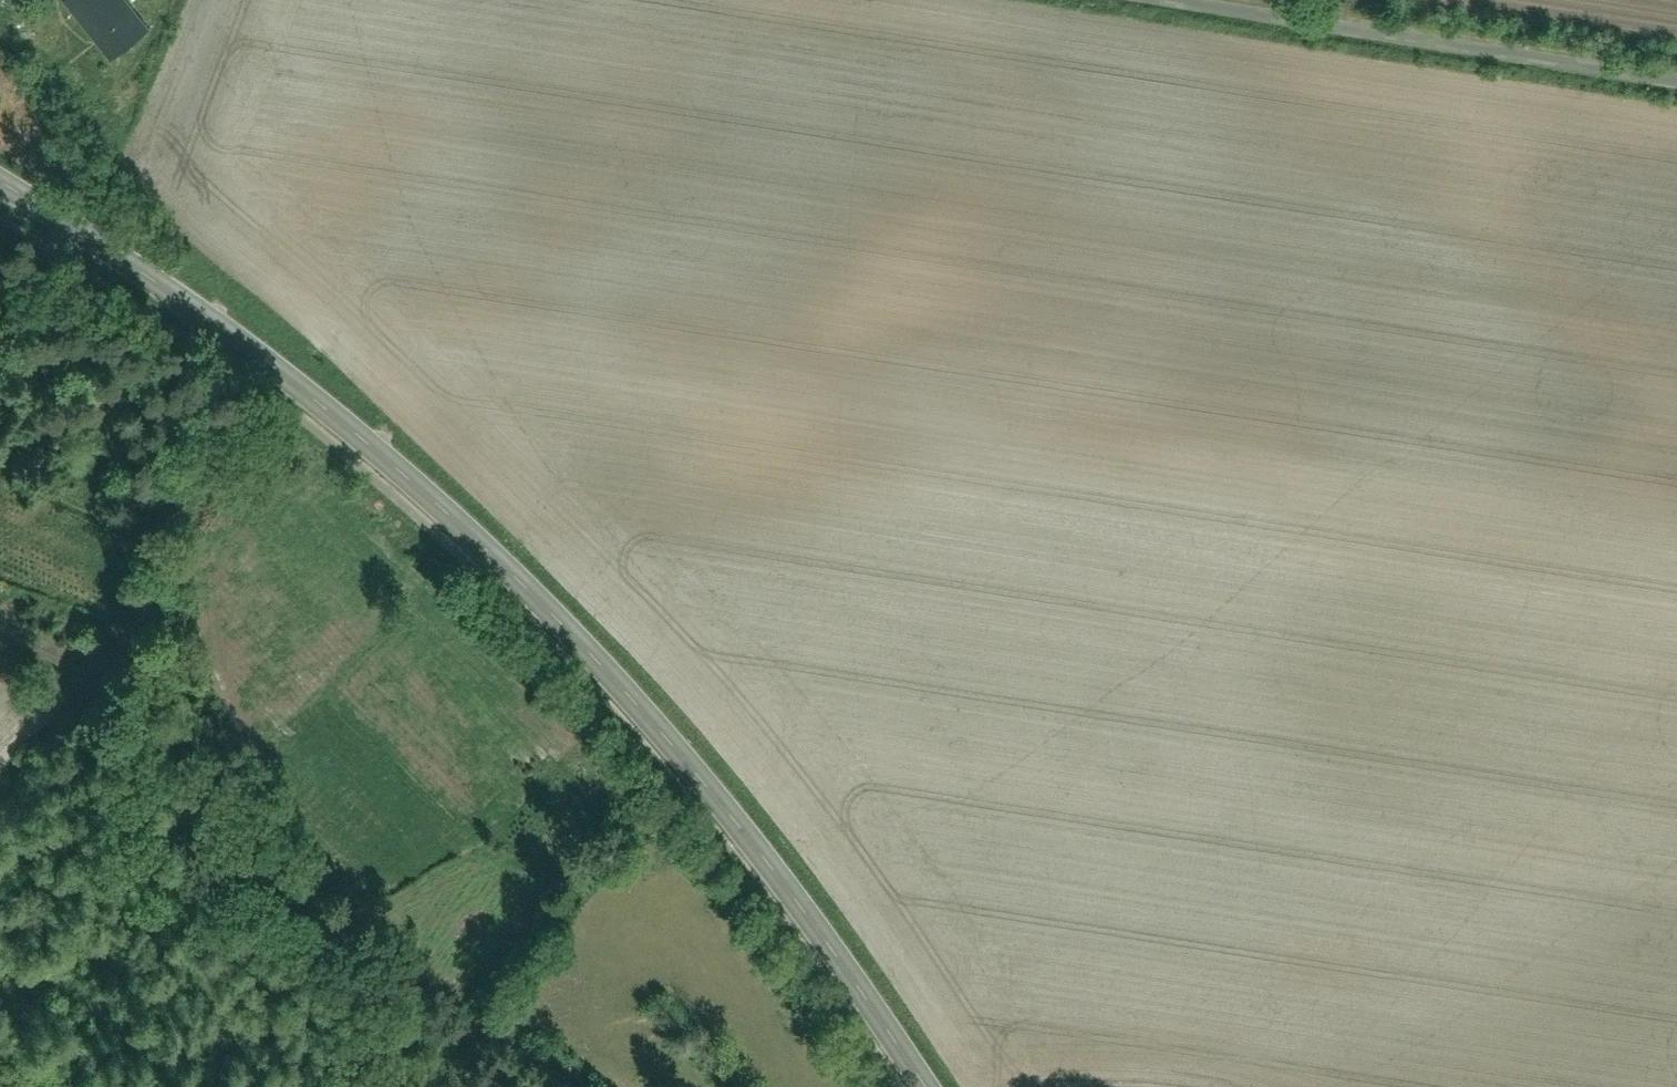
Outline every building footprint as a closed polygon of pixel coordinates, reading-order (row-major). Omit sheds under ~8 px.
[(115,52),(152,23),(135,0),(75,0),(115,52)]
